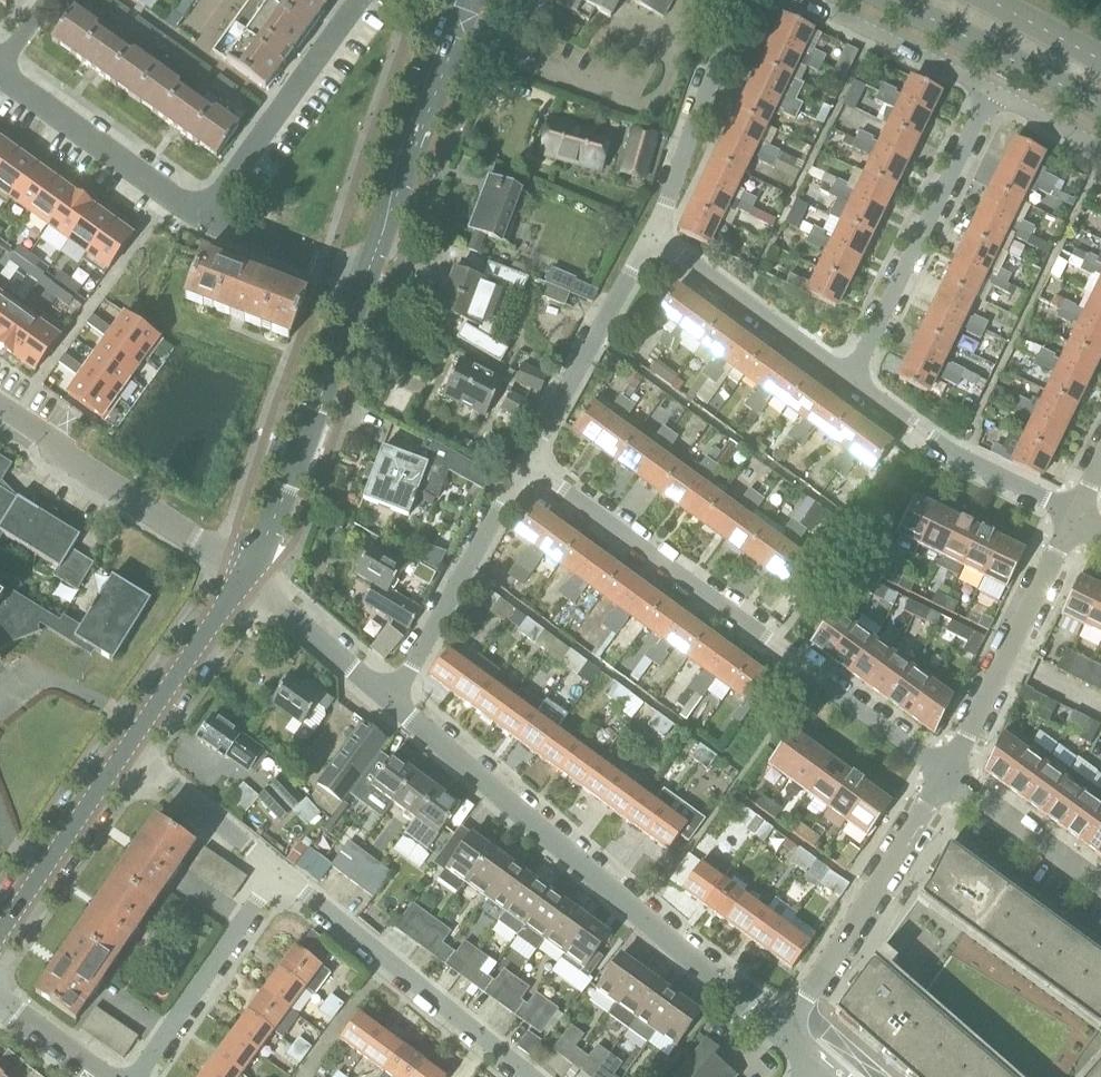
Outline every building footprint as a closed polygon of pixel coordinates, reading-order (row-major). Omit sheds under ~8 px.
[(1,2),(0,4),(7,8),(13,0),(0,0),(0,1),(1,2)] [(122,23),(130,12),(113,0),(111,0),(104,10),(122,23)] [(173,12),(183,18),(191,7),(182,0),(173,12)] [(308,32),(265,0),(250,0),(212,52),(266,90),(283,68),(284,69),(294,56),(292,54),(308,32)] [(308,32),(324,10),(326,11),(334,0),(265,0),(308,32)] [(557,3),(589,20),(595,8),(611,16),(620,0),(558,0),(557,3)] [(672,0),(635,0),(664,15),(672,0)] [(72,53),(71,54),(117,87),(118,85),(130,94),(129,95),(135,100),(157,69),(146,61),(139,71),(130,64),(135,57),(94,28),(89,35),(79,28),(86,18),(75,10),(52,41),(59,46),(60,44),(72,53)] [(785,16),(773,39),(823,63),(826,56),(814,51),(815,49),(805,44),(812,30),(813,29),(785,16)] [(175,44),(168,39),(138,18),(130,29),(167,55),(175,44)] [(773,39),(762,63),(790,77),(796,63),(805,68),(806,66),(819,72),(823,63),(773,39)] [(212,71),(175,44),(167,55),(205,82),(212,71)] [(835,71),(847,77),(859,51),(846,45),(834,71),(835,71)] [(762,63),(750,87),(800,111),(803,103),(796,100),(804,84),(790,77),(762,63)] [(211,154),(217,159),(240,127),(216,110),(213,114),(175,87),(170,94),(160,86),(168,76),(157,69),(135,100),(141,104),(142,102),(154,111),(153,113),(199,145),(200,144),(212,152),(211,154)] [(834,71),(830,80),(842,86),(847,77),(835,71),(834,71)] [(230,100),(238,90),(220,77),(212,87),(230,100)] [(911,82),(901,103),(929,116),(941,91),(913,78),(911,82)] [(883,84),(879,92),(893,99),(897,91),(883,84)] [(750,87),(738,111),(766,125),(776,106),(783,110),(781,113),(796,120),(800,111),(750,87)] [(879,92),(876,100),(884,104),(889,107),(893,99),(879,92)] [(884,104),(877,120),(890,126),(890,125),(918,138),(929,116),(901,103),(893,99),(889,107),(884,104)] [(824,124),(832,108),(824,104),(816,120),(824,124)] [(738,111),(727,136),(755,149),(761,137),(766,125),(738,111)] [(600,170),(610,137),(552,120),(543,153),(600,170)] [(890,126),(878,150),(906,163),(918,138),(890,125),(890,126)] [(635,129),(622,173),(644,179),(656,135),(635,129)] [(860,132),(856,140),(870,146),(873,138),(860,132)] [(727,136),(715,160),(743,173),(752,154),(755,149),(727,136)] [(1016,139),(1004,164),(1054,189),(1058,181),(1044,174),(1046,170),(1038,166),(1042,157),(1044,153),(1016,139)] [(856,140),(853,148),(866,154),(870,146),(856,140)] [(15,152),(0,141),(0,172),(15,152)] [(767,145),(763,153),(776,160),(780,152),(767,145)] [(878,150),(866,174),(894,187),(906,163),(878,150)] [(34,166),(15,152),(0,172),(0,200),(7,205),(12,199),(11,198),(34,166)] [(780,152),(776,160),(794,169),(797,161),(798,160),(780,152)] [(763,153),(759,161),(772,168),(776,160),(763,153)] [(715,160),(703,184),(753,208),(757,199),(744,193),(744,191),(736,187),(743,173),(715,160)] [(1004,164),(993,188),(1021,201),(1026,190),(1035,194),(1037,189),(1050,195),(1051,196),(1054,189),(1004,164)] [(30,212),(54,180),(34,166),(11,198),(12,199),(30,212)] [(866,174),(855,197),(883,210),(894,187),(866,174)] [(502,242),(521,191),(489,178),(469,229),(502,242)] [(837,179),(833,187),(848,193),(851,186),(850,185),(837,179)] [(54,180),(30,212),(50,226),(73,194),(54,180)] [(823,184),(819,192),(829,196),(843,203),(843,202),(851,206),(843,222),(871,235),(883,210),(855,197),(848,193),(833,187),(824,182),(823,184)] [(703,184),(692,208),(720,221),(726,209),(735,213),(737,209),(749,215),(753,208),(703,184)] [(993,188),(981,212),(1009,225),(1021,201),(993,188)] [(73,194),(50,226),(70,240),(93,208),(73,194)] [(93,208),(70,240),(88,254),(89,254),(112,222),(93,208)] [(692,208),(680,232),(708,246),(720,221),(692,208)] [(981,212),(969,235),(997,249),(1007,254),(1015,238),(1049,254),(1052,246),(1031,236),(1017,229),(1009,225),(981,212)] [(765,214),(761,221),(774,227),(777,220),(765,214)] [(804,222),(800,230),(810,235),(824,242),(831,246),(859,259),(871,235),(843,222),(834,218),(830,216),(823,231),(804,222)] [(1021,221),(1017,229),(1031,236),(1035,228),(1021,221)] [(83,260),(105,276),(133,237),(112,222),(89,254),(88,254),(83,260)] [(810,235),(806,243),(820,250),(824,242),(810,235)] [(969,235),(958,259),(986,272),(997,249),(969,235)] [(720,241),(716,249),(730,256),(734,247),(720,241)] [(1065,243),(1061,251),(1072,256),(1073,256),(1077,249),(1065,243)] [(19,246),(14,253),(25,262),(30,254),(19,246)] [(831,246),(820,270),(848,283),(859,259),(831,246)] [(20,269),(25,262),(14,253),(9,261),(20,269)] [(290,339),(308,294),(203,253),(186,299),(290,339)] [(1084,262),(1100,270),(1100,253),(1098,258),(1088,254),(1084,262)] [(41,262),(30,254),(25,262),(36,269),(41,262)] [(1068,263),(1093,276),(1085,292),(1095,297),(1095,296),(1100,299),(1100,270),(1084,262),(1074,257),(1073,256),(1072,256),(1068,263)] [(958,259),(946,283),(974,296),(983,278),(991,282),(990,284),(1004,291),(1008,283),(994,276),(986,272),(958,259)] [(509,350),(488,337),(508,285),(525,292),(530,277),(490,261),(484,276),(498,282),(497,285),(456,269),(440,311),(448,313),(446,318),(462,324),(463,319),(481,326),(479,332),(466,324),(458,337),(501,363),(509,350)] [(36,269),(25,262),(20,269),(33,278),(38,271),(36,269)] [(998,268),(994,276),(1008,283),(1012,275),(1001,270),(998,268)] [(552,269),(546,283),(570,293),(576,279),(552,269)] [(789,280),(787,284),(808,294),(808,295),(836,308),(848,283),(820,270),(813,284),(804,280),(803,281),(791,275),(789,280)] [(66,287),(71,280),(60,272),(55,279),(66,287)] [(1021,279),(1017,288),(1030,295),(1034,286),(1021,279)] [(66,287),(77,295),(82,288),(71,280),(66,287)] [(946,283),(935,307),(963,320),(966,314),(974,296),(946,283)] [(57,299),(62,292),(52,284),(46,291),(57,299)] [(546,284),(541,296),(565,306),(570,294),(546,284)] [(677,287),(658,312),(670,321),(664,329),(668,332),(668,331),(674,336),(698,303),(677,287)] [(25,302),(5,288),(0,295),(0,337),(25,302)] [(62,292),(57,299),(68,307),(73,299),(62,292)] [(1061,310),(1074,316),(1083,320),(1100,329),(1100,299),(1095,296),(1095,297),(1087,312),(1065,301),(1065,302),(1061,310)] [(1056,297),(1052,305),(1061,310),(1065,302),(1056,297)] [(0,337),(0,345),(15,356),(45,316),(25,302),(0,337)] [(698,303),(674,336),(675,336),(682,341),(688,333),(702,343),(720,319),(698,303)] [(935,307),(923,331),(951,344),(963,320),(935,307)] [(1061,310),(1057,317),(1071,324),(1072,321),(1074,316),(1061,310)] [(87,323),(87,324),(98,332),(104,323),(93,315),(92,316),(93,316),(88,323),(87,323)] [(161,340),(145,328),(126,315),(114,331),(111,335),(146,360),(161,340)] [(45,316),(15,356),(36,371),(59,339),(65,331),(45,316)] [(974,319),(971,325),(985,331),(989,323),(975,316),(974,319)] [(702,343),(693,356),(707,367),(711,362),(713,364),(717,367),(723,359),(741,335),(720,319),(702,343)] [(1072,344),(1099,357),(1100,353),(1100,329),(1083,320),(1081,325),(1072,344)] [(104,323),(98,332),(108,339),(111,335),(114,331),(104,323)] [(971,325),(967,333),(981,339),(985,331),(971,325)] [(668,332),(659,343),(666,348),(675,336),(674,336),(668,331),(668,332)] [(923,331),(911,355),(939,369),(947,372),(961,379),(976,387),(980,379),(951,364),(950,366),(942,362),(951,344),(923,331)] [(97,355),(132,380),(146,360),(111,335),(108,339),(97,355)] [(723,359),(717,367),(725,372),(724,373),(728,376),(734,368),(745,375),(763,351),(741,335),(723,359)] [(675,336),(666,348),(673,353),(682,341),(675,336)] [(1042,349),(1037,357),(1088,381),(1099,357),(1072,344),(1062,363),(1054,358),(1055,355),(1042,349)] [(763,351),(745,375),(754,382),(761,387),(766,391),(773,382),(784,366),(763,351)] [(70,371),(76,362),(65,354),(64,355),(60,362),(59,362),(59,363),(70,371)] [(86,370),(83,374),(118,399),(132,380),(97,355),(86,370)] [(911,355),(900,380),(927,393),(929,389),(939,369),(911,355)] [(1037,357),(1034,365),(1047,371),(1049,369),(1057,373),(1053,382),(1048,391),(1076,405),(1088,381),(1037,357)] [(464,359),(452,382),(446,394),(487,415),(506,380),(464,359)] [(650,372),(672,387),(679,376),(658,361),(650,372)] [(76,362),(70,371),(80,378),(83,374),(86,370),(76,362)] [(707,367),(702,374),(708,379),(717,367),(713,364),(711,362),(707,367)] [(540,394),(548,377),(523,366),(516,383),(540,394)] [(760,399),(752,411),(753,412),(759,416),(773,396),(788,407),(806,382),(784,366),(773,382),(766,391),(761,398),(760,399)] [(717,367),(708,379),(713,382),(716,384),(718,382),(724,373),(725,372),(717,367)] [(947,372),(943,381),(957,387),(961,379),(947,372)] [(69,395),(103,420),(118,399),(83,374),(80,378),(69,395)] [(635,390),(643,378),(638,374),(629,386),(635,390)] [(696,382),(686,397),(693,402),(697,397),(696,396),(708,379),(702,374),(696,382)] [(708,379),(696,396),(697,397),(708,405),(720,387),(716,384),(713,382),(708,379)] [(806,382),(788,407),(809,423),(828,398),(806,382)] [(1032,403),(1028,412),(1037,415),(1064,429),(1076,405),(1048,391),(1042,404),(1033,399),(1031,403),(1032,403)] [(502,408),(525,421),(533,405),(511,392),(502,408)] [(628,401),(619,413),(626,418),(640,399),(633,394),(628,401)] [(753,394),(744,406),(752,411),(760,399),(753,394)] [(621,395),(612,408),(619,413),(628,401),(621,395)] [(1019,397),(1014,405),(1028,412),(1032,403),(1031,403),(1019,397)] [(828,398),(809,423),(831,439),(849,414),(828,398)] [(591,404),(573,429),(596,445),(614,420),(609,417),(591,404)] [(1014,405),(1011,413),(1024,419),(1026,416),(1028,412),(1014,405)] [(1034,420),(1025,439),(1052,453),(1064,429),(1037,415),(1028,412),(1026,416),(1034,420)] [(849,414),(831,439),(852,454),(871,430),(867,427),(864,424),(849,414)] [(614,420),(596,445),(616,460),(634,435),(620,425),(614,420)] [(787,437),(794,442),(804,430),(796,424),(787,437)] [(664,427),(655,439),(662,444),(671,432),(664,427)] [(811,436),(804,430),(794,442),(802,448),(811,436)] [(871,430),(852,454),(870,468),(874,470),(892,445),(871,430)] [(671,432),(662,444),(669,449),(678,437),(671,432)] [(634,435),(616,460),(638,477),(656,451),(652,448),(634,435)] [(1013,464),(1012,464),(1040,478),(1052,453),(1025,439),(1014,460),(1013,464)] [(714,464),(682,508),(702,524),(721,499),(722,499),(728,491),(713,480),(738,446),(731,441),(722,453),(714,464)] [(372,480),(365,498),(409,516),(419,490),(436,496),(447,468),(464,477),(485,489),(493,475),(472,464),(436,444),(428,465),(385,448),(378,465),(371,462),(365,477),(372,480)] [(761,444),(758,449),(764,453),(768,448),(761,444)] [(995,444),(991,453),(1004,460),(1009,451),(995,444)] [(678,467),(659,492),(682,508),(714,464),(722,453),(715,448),(707,459),(706,458),(698,470),(701,472),(695,480),(678,467)] [(656,451),(638,477),(659,492),(678,467),(662,456),(656,451)] [(13,467),(15,464),(0,454),(0,488),(13,467)] [(838,457),(830,468),(832,470),(838,474),(847,461),(842,456),(840,459),(838,457)] [(847,461),(838,474),(845,479),(854,466),(847,461)] [(5,534),(59,568),(62,570),(75,549),(83,536),(82,535),(33,505),(20,497),(20,498),(14,491),(9,495),(0,489),(0,541),(5,534)] [(721,499),(702,524),(724,539),(742,514),(748,506),(757,494),(750,489),(740,502),(743,503),(737,511),(722,499),(721,499)] [(742,514),(724,539),(745,555),(764,530),(749,519),(754,512),(756,513),(765,500),(757,494),(748,506),(742,514)] [(894,536),(889,545),(914,558),(920,545),(938,508),(936,507),(915,497),(910,508),(903,523),(900,522),(900,523),(895,533),(894,536)] [(803,505),(792,520),(799,525),(810,510),(803,505)] [(517,563),(508,575),(515,580),(524,568),(556,523),(534,507),(516,532),(516,533),(533,544),(532,544),(528,549),(526,551),(517,563)] [(938,508),(920,545),(941,556),(960,519),(958,518),(942,510),(938,508)] [(941,556),(937,566),(958,576),(963,567),(981,529),(979,528),(963,521),(960,519),(941,556)] [(764,530),(745,555),(766,570),(799,525),(792,520),(785,531),(771,521),(764,530)] [(524,568),(515,580),(523,585),(531,573),(532,574),(540,562),(543,552),(560,564),(578,539),(556,523),(524,568)] [(799,525),(766,570),(788,587),(807,562),(790,550),(790,549),(796,541),(798,543),(806,531),(807,531),(799,525)] [(981,529),(963,567),(985,577),(1003,540),(1001,539),(985,531),(981,529)] [(888,539),(872,531),(864,548),(879,556),(888,539)] [(578,539),(560,564),(576,576),(569,581),(560,594),(567,599),(576,587),(581,580),(599,555),(578,539)] [(985,577),(978,592),(999,602),(1006,587),(1010,589),(1015,578),(1013,577),(1020,562),(1025,551),(1007,542),(1003,540),(985,577)] [(421,610),(390,591),(409,559),(389,548),(385,555),(372,547),(356,573),(374,583),(364,600),(410,628),(421,610)] [(59,568),(55,575),(80,591),(97,563),(75,549),(62,570),(59,568)] [(426,563),(439,568),(443,555),(431,550),(426,563)] [(599,555),(581,580),(587,584),(603,595),(621,570),(599,555)] [(621,570),(603,595),(619,607),(624,611),(642,586),(621,570)] [(888,582),(899,588),(904,577),(894,571),(888,582)] [(61,621),(54,633),(92,656),(96,651),(114,662),(152,600),(115,577),(95,608),(92,606),(90,609),(93,611),(83,627),(65,616),(61,621)] [(916,582),(904,577),(899,588),(910,593),(916,582)] [(878,584),(867,579),(862,590),(872,595),(878,584)] [(1084,626),(1100,593),(1100,588),(1099,587),(1098,588),(1079,580),(1075,589),(1067,604),(1065,603),(1059,614),(1060,614),(1084,626)] [(1,652),(6,648),(12,645),(17,642),(23,640),(29,637),(35,635),(41,633),(39,627),(41,625),(54,633),(61,621),(0,583),(0,652),(1,652)] [(888,590),(878,584),(872,595),(883,601),(888,590)] [(619,618),(610,631),(615,634),(617,636),(625,624),(630,615),(646,627),(664,602),(650,592),(642,586),(624,611),(619,618)] [(576,587),(567,599),(574,605),(583,593),(576,587)] [(493,592),(484,605),(492,611),(502,598),(493,592)] [(931,603),(942,609),(948,598),(937,592),(931,603)] [(1084,626),(1100,634),(1100,593),(1084,626)] [(559,594),(542,617),(550,624),(557,615),(567,599),(560,594),(559,594)] [(959,603),(948,598),(942,609),(953,614),(959,603)] [(920,605),(909,600),(904,611),(915,616),(920,605)] [(664,602),(646,627),(662,639),(657,646),(662,650),(668,642),(686,618),(664,602)] [(931,611),(920,605),(915,616),(926,621),(931,611)] [(826,619),(828,621),(818,635),(812,644),(830,657),(829,658),(831,660),(855,626),(833,610),(826,619)] [(611,613),(602,625),(609,630),(610,631),(619,618),(611,613)] [(983,615),(978,626),(989,631),(994,621),(983,615)] [(520,631),(527,637),(537,624),(529,618),(520,631)] [(686,618),(668,642),(689,658),(707,633),(686,618)] [(963,626),(952,621),(946,632),(957,637),(963,626)] [(537,624),(527,637),(535,643),(545,630),(537,624)] [(875,641),(855,626),(831,660),(834,662),(835,661),(849,671),(848,672),(850,674),(875,641)] [(957,637),(968,642),(963,651),(976,658),(986,637),(963,626),(957,637)] [(390,628),(372,648),(385,659),(402,638),(390,628)] [(598,658),(615,634),(610,631),(593,654),(598,658)] [(707,633),(689,658),(710,673),(711,674),(729,649),(707,633)] [(875,641),(850,674),(854,676),(855,675),(869,685),(868,686),(870,688),(894,655),(875,641)] [(654,644),(645,656),(653,662),(662,650),(657,646),(654,644)] [(1043,648),(1039,657),(1044,659),(1048,650),(1043,648)] [(710,673),(705,681),(712,685),(708,691),(721,701),(730,689),(732,690),(750,665),(729,649),(711,674),(710,673)] [(1067,674),(1084,682),(1093,663),(1066,649),(1061,659),(1072,664),(1067,674)] [(431,676),(453,692),(472,666),(476,661),(465,653),(461,658),(450,650),(431,676)] [(563,663),(571,668),(580,656),(572,650),(563,663)] [(662,650),(653,662),(660,667),(668,654),(662,650)] [(894,655),(870,688),(873,690),(874,689),(888,699),(887,701),(889,702),(913,669),(912,669),(894,655)] [(588,661),(580,656),(571,668),(578,674),(588,661)] [(645,656),(630,676),(638,682),(645,673),(653,662),(645,656)] [(1056,669),(1067,674),(1072,664),(1061,659),(1056,669)] [(912,669),(913,669),(889,702),(892,705),(893,703),(907,713),(907,715),(908,716),(932,684),(933,684),(940,676),(919,660),(912,669)] [(750,665),(732,690),(753,706),(772,680),(771,680),(750,665)] [(493,682),(472,666),(453,692),(474,707),(493,682)] [(474,707),(496,723),(521,689),(499,674),(493,682),(474,707)] [(697,675),(688,687),(696,693),(705,681),(697,675)] [(333,700),(325,694),(326,693),(308,680),(303,686),(290,677),(273,701),(295,717),(285,730),(301,742),(309,741),(326,718),(325,710),(333,700)] [(606,694),(614,700),(623,687),(615,681),(606,694)] [(685,709),(680,716),(687,721),(703,698),(708,691),(712,685),(705,681),(696,693),(685,709)] [(950,711),(955,701),(933,684),(932,684),(908,716),(912,719),(913,717),(935,734),(941,723),(948,709),(950,711)] [(1033,692),(1034,690),(1030,688),(1026,686),(1024,685),(1021,693),(1018,699),(1027,704),(1028,702),(1033,692)] [(631,693),(623,687),(614,700),(622,706),(619,709),(632,720),(644,704),(631,694),(631,693)] [(688,687),(677,703),(685,709),(696,693),(688,687)] [(542,705),(521,689),(496,723),(517,739),(542,705)] [(1047,698),(1042,708),(1053,714),(1058,704),(1047,698)] [(517,739),(539,755),(558,730),(564,721),(542,705),(517,739)] [(739,725),(748,712),(740,707),(731,719),(739,725)] [(1042,708),(1037,719),(1048,724),(1053,714),(1042,708)] [(649,725),(657,731),(666,719),(658,713),(649,725)] [(250,770),(264,751),(215,716),(199,738),(226,758),(228,754),(250,770)] [(674,725),(674,724),(666,719),(657,731),(665,737),(674,725)] [(1090,719),(1085,729),(1096,735),(1100,725),(1090,719)] [(365,722),(319,785),(335,797),(340,801),(341,801),(387,738),(365,722)] [(998,782),(1002,784),(1033,742),(1006,723),(996,744),(998,745),(986,771),(999,780),(998,782)] [(1085,729),(1080,739),(1091,744),(1096,735),(1085,729)] [(579,745),(558,730),(539,755),(560,771),(579,745)] [(774,753),(767,763),(789,780),(813,746),(812,745),(810,746),(792,733),(786,741),(776,755),(774,753)] [(1018,796),(1021,798),(1052,757),(1033,742),(1002,784),(1003,786),(1005,784),(1019,794),(1018,796)] [(699,764),(709,750),(701,744),(691,758),(699,764)] [(560,771),(583,787),(601,761),(579,745),(560,771)] [(789,780),(808,794),(833,760),(831,759),(830,760),(816,750),(817,749),(813,746),(789,780)] [(717,757),(709,750),(699,764),(708,770),(717,757)] [(373,786),(395,803),(417,774),(394,757),(373,786)] [(1072,771),(1052,757),(1021,798),(1023,800),(1024,798),(1038,809),(1037,810),(1040,813),(1065,779),(1066,780),(1072,771)] [(836,763),(833,760),(808,794),(828,808),(852,775),(850,773),(849,775),(835,764),(836,763)] [(622,777),(601,761),(583,787),(603,802),(622,777)] [(603,802),(626,819),(645,792),(632,783),(638,776),(628,768),(622,777),(603,802)] [(1066,780),(1065,779),(1040,813),(1042,814),(1043,813),(1057,823),(1056,824),(1060,827),(1076,805),(1085,793),(1084,792),(1090,784),(1072,771),(1066,780)] [(395,803),(417,819),(439,790),(417,774),(395,803)] [(282,775),(258,797),(281,822),(305,800),(282,775)] [(828,808),(847,822),(872,789),(870,787),(869,789),(855,779),(856,777),(852,775),(828,808)] [(244,814),(258,796),(244,783),(229,801),(244,814)] [(1079,841),(1100,812),(1100,792),(1090,784),(1084,792),(1085,793),(1076,805),(1060,827),(1062,828),(1063,827),(1077,837),(1076,838),(1079,841)] [(656,800),(645,792),(626,819),(648,835),(675,797),(664,789),(656,800)] [(875,791),(872,789),(847,822),(870,839),(877,829),(875,827),(885,813),(884,813),(891,805),(874,793),(875,791)] [(439,836),(461,807),(439,790),(417,819),(439,836)] [(772,803),(762,795),(755,805),(765,813),(772,803)] [(335,797),(324,811),(332,817),(343,803),(341,801),(340,801),(335,797)] [(706,819),(675,797),(648,835),(669,851),(680,836),(689,842),(706,819)] [(311,803),(298,815),(307,827),(322,814),(311,803)] [(765,813),(775,820),(782,810),(772,803),(765,813)] [(1079,841),(1081,842),(1082,841),(1096,851),(1095,853),(1099,855),(1100,852),(1100,812),(1079,841)] [(747,829),(755,835),(765,822),(757,816),(747,829)] [(116,877),(157,905),(196,847),(156,819),(139,843),(129,850),(131,855),(116,877)] [(773,828),(765,822),(755,835),(763,841),(773,828)] [(801,824),(794,834),(804,841),(811,831),(801,824)] [(804,841),(814,848),(821,838),(811,831),(804,841)] [(466,882),(468,883),(492,849),(473,834),(440,880),(458,893),(466,882)] [(787,839),(783,846),(791,852),(796,846),(787,839)] [(331,866),(344,876),(363,851),(350,841),(331,866)] [(300,842),(287,859),(295,865),(308,848),(305,846),(302,843),(300,842)] [(835,1015),(863,1032),(865,1034),(885,1058),(889,1054),(890,1055),(907,1076),(911,1076),(913,1075),(915,1076),(1100,1076),(1100,958),(1082,949),(1085,944),(1056,930),(1055,929),(1058,925),(1030,911),(1029,911),(1032,906),(1004,892),(1003,892),(1007,887),(978,873),(975,871),(955,850),(955,849),(949,845),(942,860),(938,858),(929,871),(935,874),(929,887),(862,978),(858,975),(848,987),(853,991),(839,1010),(835,1015)] [(201,877),(216,855),(205,848),(190,870),(201,877)] [(791,860),(799,866),(808,853),(800,848),(791,860)] [(319,883),(331,866),(309,849),(297,867),(319,883)] [(512,863),(492,849),(468,883),(466,887),(464,893),(465,899),(472,904),(478,903),(483,900),(486,896),(488,897),(512,863)] [(344,876),(360,888),(380,863),(363,851),(344,876)] [(816,859),(808,853),(799,866),(807,872),(816,859)] [(836,864),(846,871),(853,861),(843,854),(836,864)] [(201,877),(212,884),(226,863),(216,855),(201,877)] [(212,884),(223,892),(237,870),(226,863),(212,884)] [(360,888),(373,898),(392,873),(380,863),(360,888)] [(532,877),(512,863),(488,897),(507,911),(532,877)] [(705,905),(724,879),(702,863),(683,889),(701,903),(705,905)] [(233,899),(247,879),(248,877),(237,870),(223,892),(233,899)] [(830,870),(821,883),(841,897),(849,884),(831,871),(830,870)] [(76,935),(117,963),(157,905),(116,877),(101,900),(90,907),(92,912),(76,935)] [(509,931),(517,937),(550,891),(532,877),(507,911),(498,923),(509,931)] [(724,879),(705,905),(712,911),(726,921),(745,895),(724,879)] [(537,951),(545,939),(570,905),(550,891),(517,937),(537,951)] [(767,911),(745,895),(726,921),(744,934),(748,937),(767,911)] [(776,898),(767,911),(748,937),(770,953),(789,927),(782,921),(791,909),(776,898)] [(589,919),(570,905),(545,939),(564,953),(589,919)] [(408,938),(421,947),(439,921),(426,912),(408,938)] [(603,958),(597,953),(610,934),(589,919),(564,953),(565,953),(561,959),(589,979),(603,958)] [(811,943),(789,927),(770,953),(792,969),(811,943)] [(305,941),(315,949),(323,940),(312,931),(305,941)] [(36,994),(77,1021),(117,963),(76,935),(61,957),(50,965),(53,970),(36,994)] [(441,962),(451,948),(443,942),(433,956),(441,962)] [(284,966),(280,971),(307,990),(315,996),(331,973),(297,948),(284,966)] [(458,954),(451,948),(441,962),(448,967),(458,954)] [(617,1004),(642,970),(622,955),(597,989),(617,1004)] [(637,1018),(661,984),(642,970),(617,1004),(609,1015),(629,1030),(637,1018)] [(292,1010),(307,990),(280,971),(278,974),(266,992),(292,1010)] [(472,985),(479,990),(489,976),(482,971),(472,985)] [(489,976),(479,990),(486,995),(496,981),(489,976)] [(499,1004),(518,1018),(528,1004),(522,1000),(530,988),(517,978),(509,990),(499,1004)] [(656,1032),(680,998),(661,984),(637,1018),(629,1030),(647,1043),(656,1032)] [(252,1010),(250,1014),(276,1032),(284,1038),(300,1016),(292,1010),(266,992),(252,1010)] [(533,1029),(552,1003),(536,992),(528,1004),(518,1018),(533,1029)] [(331,995),(325,1003),(338,1012),(344,1005),(331,995)] [(701,1012),(680,998),(656,1032),(676,1047),(701,1012)] [(332,1021),(338,1012),(325,1003),(319,1011),(332,1021)] [(82,1030),(92,1037),(107,1015),(96,1008),(82,1030)] [(247,1018),(235,1035),(261,1054),(276,1032),(250,1014),(247,1018)] [(363,1055),(382,1030),(360,1014),(341,1039),(363,1055)] [(118,1022),(107,1015),(92,1037),(103,1044),(118,1022)] [(118,1022),(103,1044),(114,1052),(129,1030),(118,1022)] [(140,1037),(129,1030),(114,1052),(125,1059),(140,1037)] [(404,1046),(382,1030),(363,1055),(385,1071),(404,1046)] [(529,1033),(518,1048),(530,1057),(541,1041),(529,1033)] [(245,1076),(261,1054),(235,1035),(227,1046),(219,1057),(245,1076)] [(306,1055),(313,1047),(299,1037),(293,1046),(306,1055)] [(736,1076),(714,1057),(720,1049),(707,1039),(676,1076),(735,1076),(736,1076)] [(300,1064),(306,1055),(293,1046),(287,1054),(300,1064)] [(425,1062),(404,1046),(385,1071),(381,1076),(414,1076),(425,1062)] [(573,1065),(582,1052),(575,1047),(566,1059),(573,1065)] [(589,1057),(582,1052),(573,1065),(579,1069),(589,1057)] [(205,1076),(245,1076),(219,1057),(216,1061),(205,1076)] [(425,1062),(414,1076),(446,1076),(425,1062)] [(573,1066),(566,1075),(569,1076),(575,1076),(579,1071),(573,1066)]
